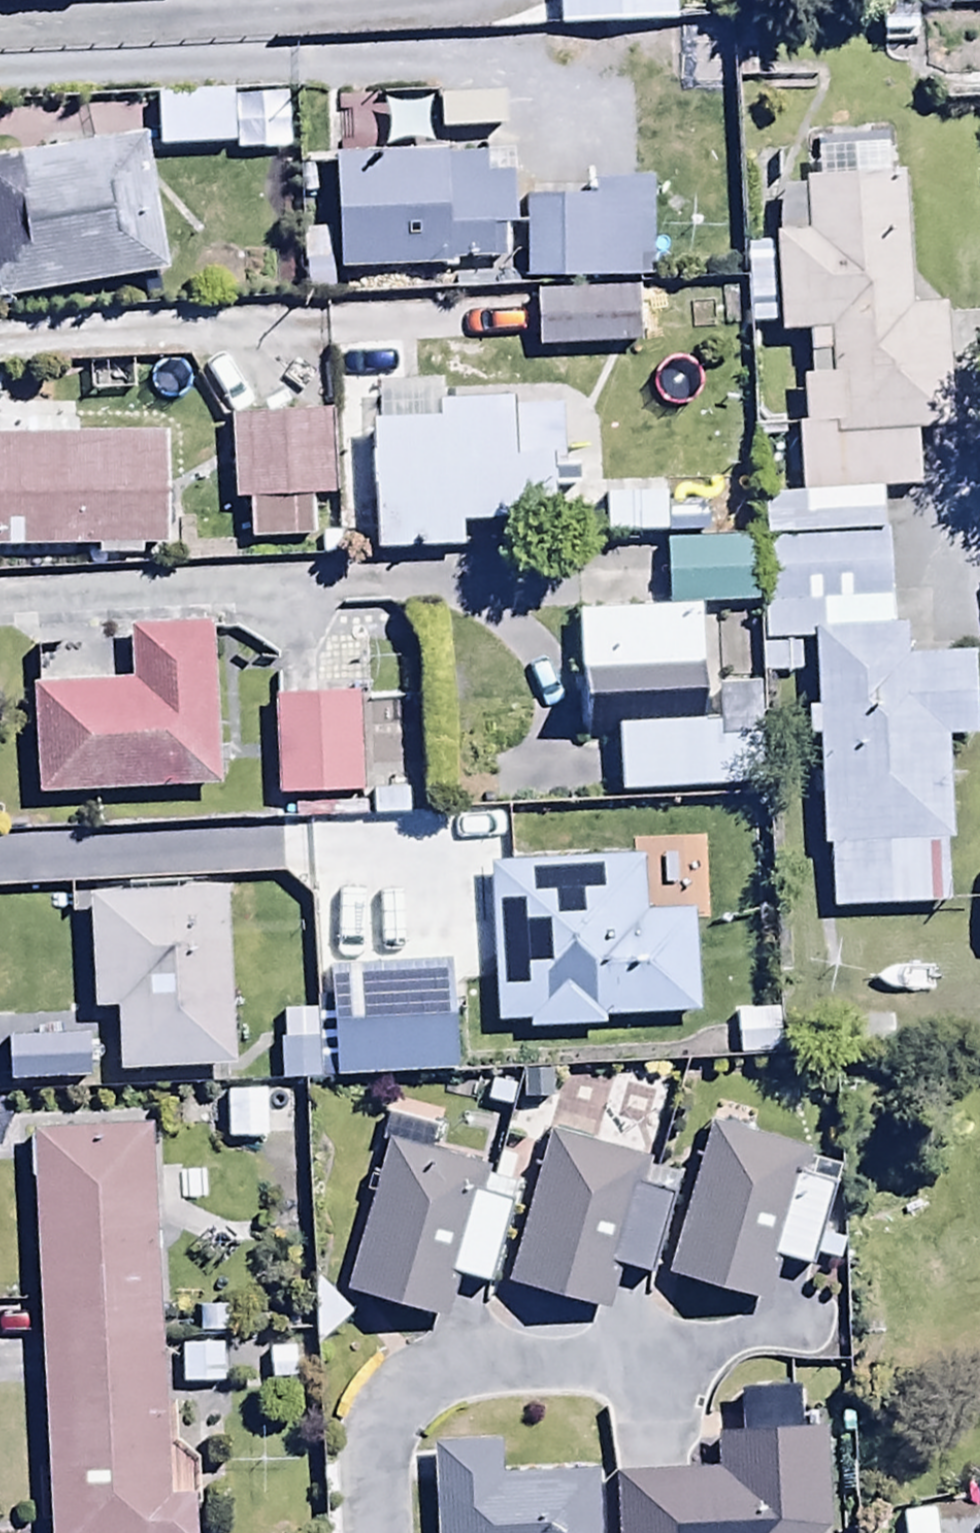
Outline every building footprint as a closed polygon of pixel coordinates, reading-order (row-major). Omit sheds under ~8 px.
[(673,0),(554,0),(555,35),(674,29),(673,0)] [(232,101),(157,101),(157,158),(232,158),(232,101)] [(167,282),(138,140),(0,168),(0,315),(167,282)] [(798,543),(878,541),(877,495),(919,494),(917,435),(956,434),(954,316),(908,317),(906,186),(885,186),(884,153),(801,155),(801,190),(777,190),(779,248),(745,249),(746,328),(778,327),(778,338),(806,338),(807,382),(798,383),(799,431),(796,431),(798,543)] [(331,167),(333,280),(455,277),(455,267),(509,266),(506,164),(331,167)] [(592,205),(524,206),(525,287),(638,286),(637,189),(592,189),(592,205)] [(638,295),(531,297),(533,362),(639,359),(638,295)] [(435,423),(373,425),(379,560),(460,557),(459,533),(556,528),(552,421),(517,423),(517,407),(435,411),(435,423)] [(329,421),(227,426),(231,512),(248,512),(250,550),(316,546),(315,511),(334,510),(329,421)] [(95,556),(95,566),(142,566),(142,554),(164,554),(164,445),(79,446),(79,430),(22,430),(22,446),(0,446),(0,556),(95,556)] [(662,538),(663,545),(683,545),(682,503),(577,505),(578,540),(662,538)] [(878,541),(798,543),(758,544),(757,616),(759,679),(814,678),(810,750),(818,750),(826,918),(943,916),(945,745),(973,744),(971,652),(909,653),(909,634),(894,634),(892,540),(878,541)] [(757,616),(758,544),(683,545),(663,545),(664,618),(704,617),(757,616)] [(33,760),(221,757),(219,596),(123,598),(124,648),(112,649),(112,618),(30,620),(33,760)] [(704,617),(664,618),(581,619),(583,710),(705,708),(704,617)] [(363,646),(273,646),(273,760),(363,760),(363,646)] [(616,732),(617,801),(760,798),(759,730),(616,732)] [(426,1001),(425,857),(325,859),(326,974),(345,974),(345,1002),(426,1001)] [(229,1036),(225,860),(92,863),(94,979),(118,979),(119,1038),(229,1036)] [(639,866),(489,872),(496,1031),(528,1030),(528,1039),(604,1036),(603,1023),(698,1019),(694,918),(641,920),(639,866)] [(781,1015),(735,1017),(736,1062),(782,1061),(781,1015)] [(893,1024),(834,1025),(835,1058),(894,1057),(893,1024)] [(146,1086),(31,1090),(46,1522),(161,1518),(146,1086)] [(813,1162),(706,1131),(662,1283),(755,1309),(768,1265),(809,1277),(832,1198),(805,1190),(813,1162)] [(648,1170),(545,1144),(506,1291),(599,1315),(611,1270),(647,1280),(666,1208),(640,1201),(648,1170)] [(481,1173),(389,1147),(347,1297),(439,1323),(451,1282),(487,1292),(509,1213),(473,1203),(481,1173)] [(226,1349),(178,1350),(179,1393),(226,1392),(226,1349)] [(827,1438),(797,1440),(795,1394),(739,1397),(741,1442),(719,1443),(721,1480),(611,1486),(613,1532),(831,1532),(827,1438)] [(432,1450),(434,1532),(600,1532),(598,1478),(501,1481),(500,1448),(432,1450)]
